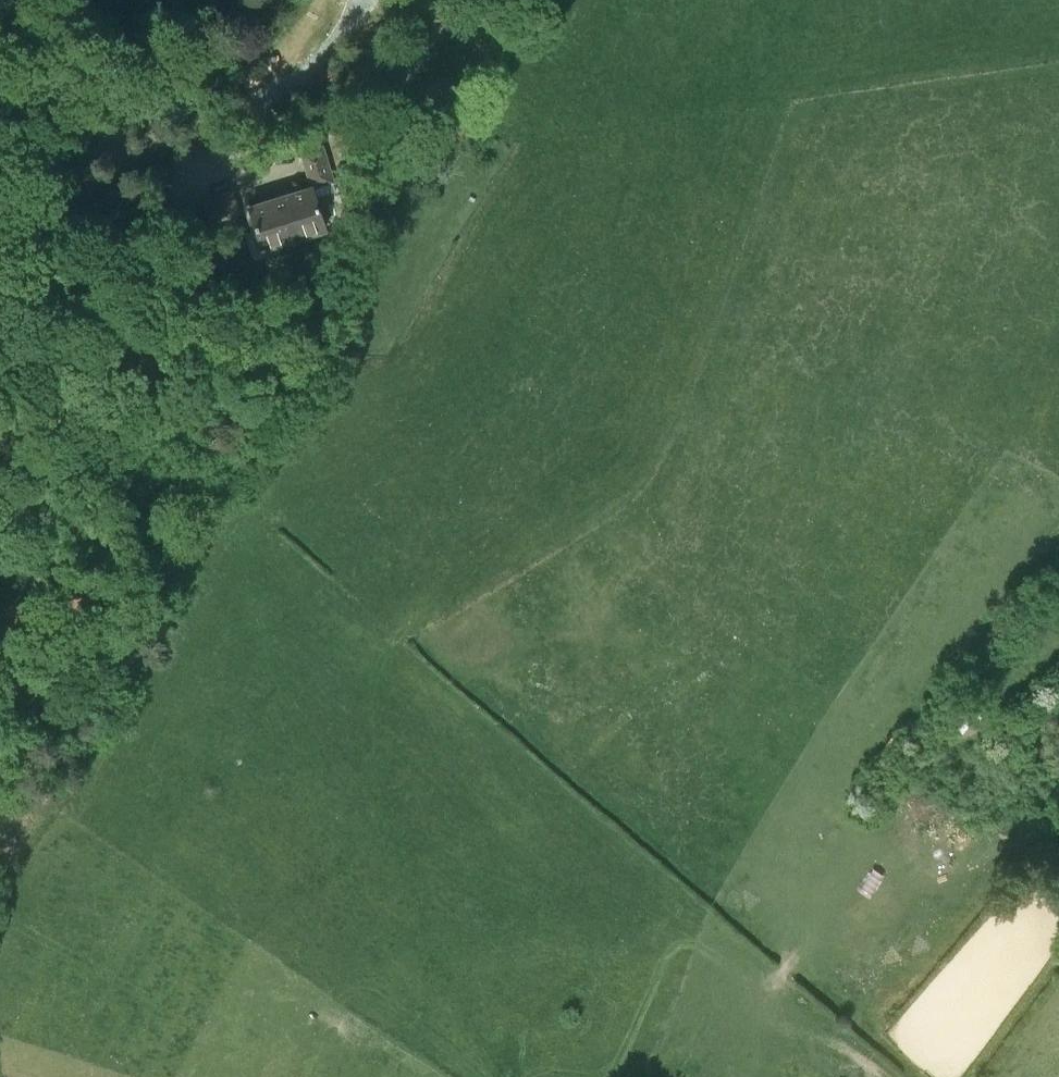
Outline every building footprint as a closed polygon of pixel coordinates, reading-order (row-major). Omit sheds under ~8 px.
[(338,189),(324,146),(302,153),(313,186),(316,196),(338,189)] [(326,227),(316,196),(313,186),(251,206),(264,246),(326,227)]
